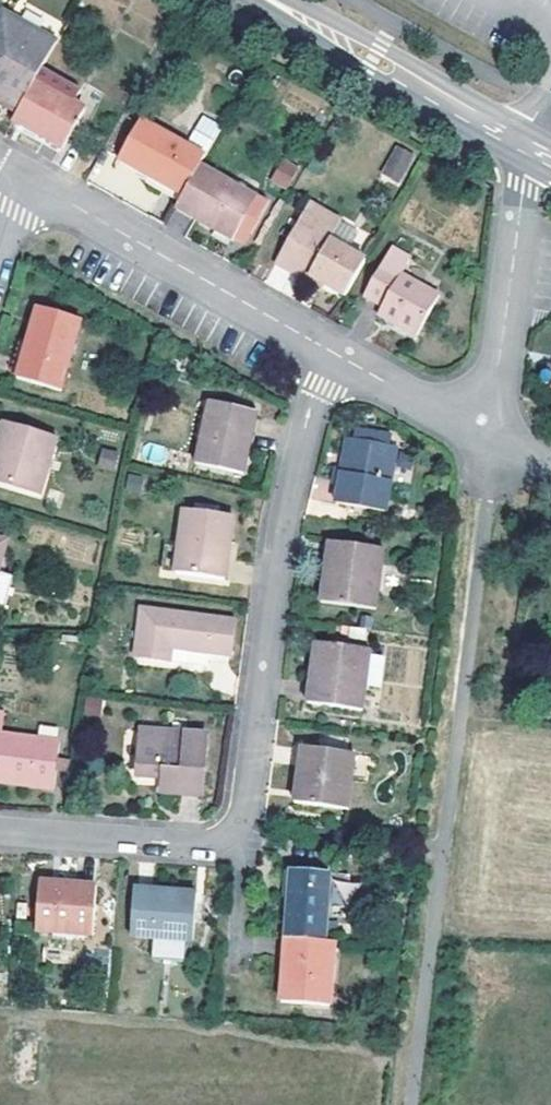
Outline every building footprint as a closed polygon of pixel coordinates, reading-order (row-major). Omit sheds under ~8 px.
[(44,68),(56,45),(3,16),(0,21),(0,103),(18,113),(36,81),(44,68)] [(36,81),(74,103),(81,89),(44,68),(36,81)] [(18,113),(13,122),(63,150),(86,110),(74,103),(36,81),(18,113)] [(200,167),(206,157),(142,121),(118,161),(183,198),(200,167)] [(365,126),(357,140),(367,146),(375,131),(365,126)] [(401,185),(415,152),(394,143),(380,176),(401,185)] [(287,190),(298,171),(284,163),(273,182),(287,190)] [(183,198),(175,211),(233,243),(258,200),(200,167),(183,198)] [(280,262),(325,287),(346,299),(367,262),(330,242),(338,228),(350,234),(354,226),(347,222),(345,227),(339,224),(310,208),(280,262)] [(403,276),(410,264),(390,252),(364,299),(381,308),(377,317),(417,339),(440,296),(403,276)] [(325,287),(280,262),(277,268),(321,293),(325,287)] [(61,393),(81,322),(38,309),(17,380),(61,393)] [(244,476),(258,413),(210,404),(196,466),(244,476)] [(57,440),(5,424),(0,442),(0,486),(40,498),(57,440)] [(354,431),(353,440),(377,444),(378,435),(354,431)] [(390,437),(378,435),(377,444),(353,440),(348,439),(337,503),(388,512),(399,448),(389,446),(390,437)] [(117,470),(119,450),(99,448),(97,468),(117,470)] [(128,473),(124,491),(139,495),(144,476),(128,473)] [(225,581),(233,518),(183,512),(175,575),(225,581)] [(377,611),(386,550),(330,543),(322,604),(377,611)] [(237,621),(142,609),(135,659),(180,665),(182,652),(231,658),(237,621)] [(372,650),(316,643),(310,684),(320,685),(317,706),(363,712),(372,650)] [(320,685),(310,684),(308,705),(317,706),(320,685)] [(83,714),(101,715),(103,697),(85,696),(83,714)] [(204,798),(207,735),(140,731),(137,777),(163,780),(162,795),(204,798)] [(0,736),(0,782),(54,790),(60,743),(2,736),(0,736)] [(348,809),(355,753),(302,746),(295,803),(348,809)] [(291,872),(286,941),(325,943),(330,875),(291,872)] [(94,937),(97,886),(40,882),(37,934),(94,937)] [(194,943),(196,892),(135,889),(132,939),(194,943)] [(330,1008),(335,944),(325,943),(286,941),(281,1003),(330,1008)]
